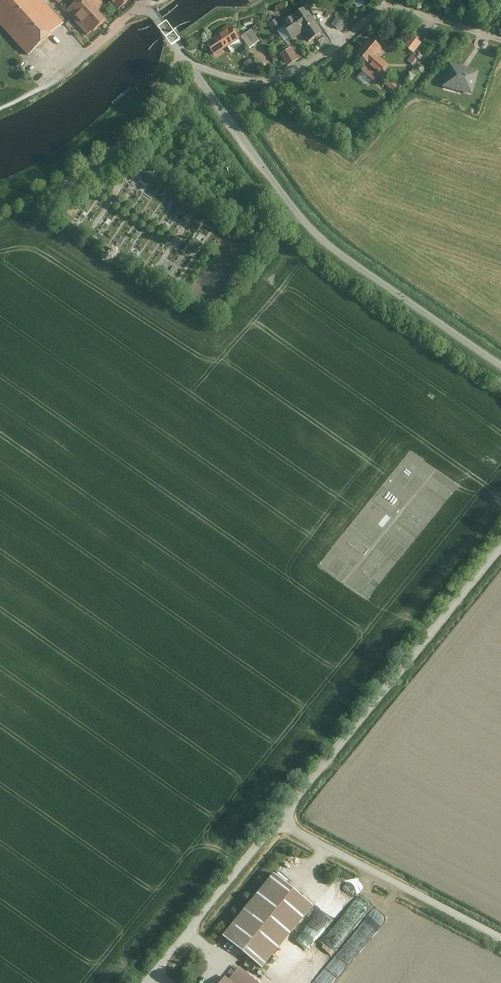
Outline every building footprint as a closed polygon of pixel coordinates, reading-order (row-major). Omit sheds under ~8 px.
[(27,56),(63,24),(41,0),(0,0),(0,26),(27,56)] [(99,12),(105,6),(100,0),(80,0),(66,13),(89,38),(108,21),(99,12)] [(119,12),(133,0),(109,0),(119,12)] [(305,8),(298,12),(315,37),(322,33),(306,9),(305,8)] [(292,16),(281,23),(291,39),(302,32),(309,42),(315,37),(298,12),(292,16)] [(207,44),(215,56),(241,40),(231,24),(217,33),(219,37),(207,44)] [(260,42),(252,30),(243,36),(251,48),(260,42)] [(415,53),(424,42),(413,34),(405,45),(415,53)] [(369,40),(357,55),(369,65),(363,71),(375,81),(388,66),(377,57),(382,50),(369,40)] [(293,46),(281,53),(288,66),(300,59),(293,46)] [(412,63),(419,57),(416,53),(409,59),(412,63)] [(245,64),(251,72),(259,65),(253,57),(245,64)] [(478,72),(449,64),(442,87),(471,96),(478,72)] [(388,86),(397,90),(400,83),(392,79),(388,86)] [(156,82),(151,86),(155,92),(160,87),(156,82)] [(274,874),(223,937),(261,968),(312,905),(274,874)]
